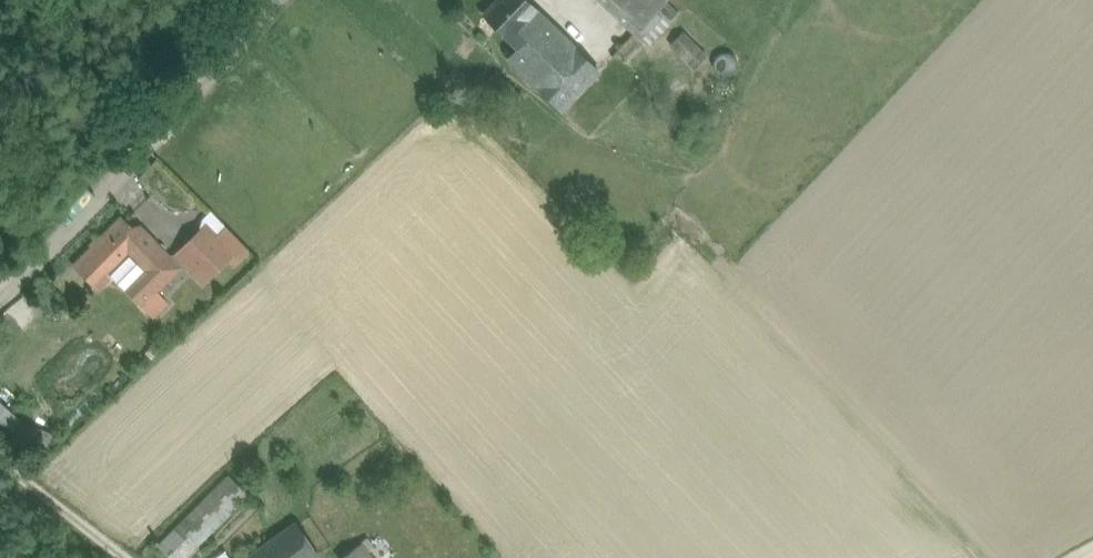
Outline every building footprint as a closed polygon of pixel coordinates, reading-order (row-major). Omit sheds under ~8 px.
[(490,14),(526,48),(550,24),(525,0),(504,0),(490,14)] [(650,0),(602,0),(634,30),(656,6),(650,0)] [(656,6),(634,30),(647,42),(670,18),(656,6)] [(550,24),(526,48),(548,71),(573,46),(550,24)] [(707,53),(684,31),(668,48),(691,70),(707,53)] [(548,71),(536,83),(562,109),(599,71),(573,46),(548,71)] [(179,267),(140,227),(131,229),(122,220),(78,264),(100,286),(111,275),(125,288),(128,285),(144,302),(179,267)] [(207,227),(179,254),(204,279),(232,252),(207,227)] [(160,545),(173,557),(187,557),(250,495),(228,475),(160,545)] [(251,557),(316,557),(319,556),(297,525),(251,557)] [(342,557),(365,557),(369,555),(360,544),(342,557)]
